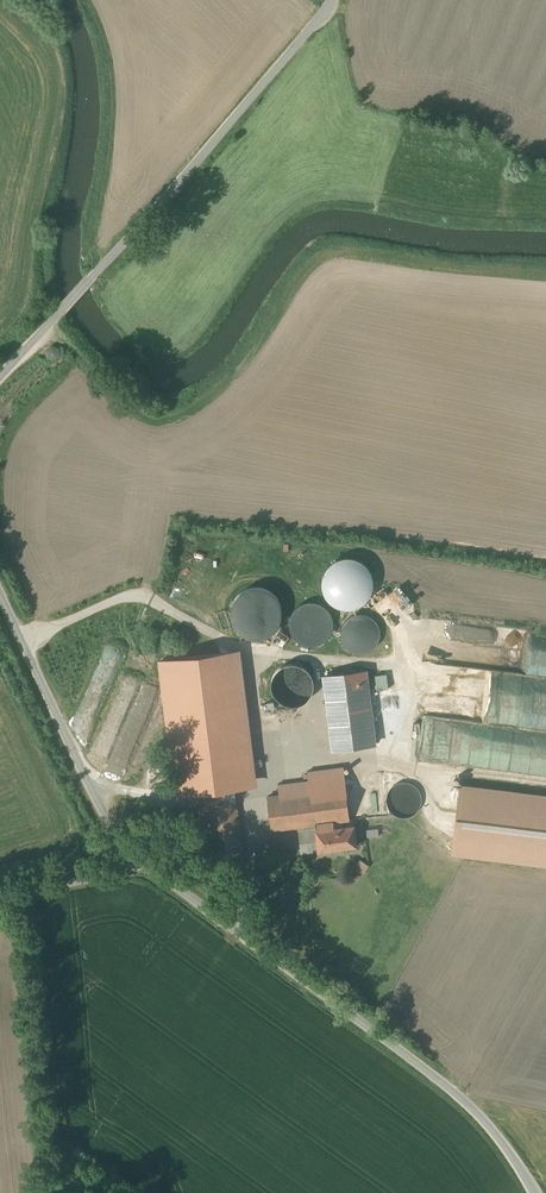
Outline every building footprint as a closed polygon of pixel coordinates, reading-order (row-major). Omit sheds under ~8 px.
[(321,585),(323,593),(327,600),(333,605),(341,608),(349,608),(357,606),(363,601),(368,594),(370,586),(370,578),(367,570),(361,564),(354,560),(346,559),(338,560),(330,564),(325,570),(322,577),(321,585)] [(276,631),(280,623),(282,615),(281,606),(276,598),(270,592),(262,589),(254,588),(246,590),(239,594),(234,600),(230,608),(230,616),(231,624),(236,631),(243,637),(251,640),(260,640),(269,637),(276,631)] [(330,635),(332,628),(332,621),(330,615),(326,609),(320,605),(313,604),(306,604),(300,607),(295,612),(291,618),(290,625),(291,632),(295,638),(300,643),(307,646),(314,646),(320,644),(326,640),(330,635)] [(342,632),(342,639),(345,644),(349,648),(354,651),(360,652),(366,651),(372,648),(376,644),(379,638),(379,632),(377,625),(374,620),(369,617),(363,615),(356,615),(351,617),(346,621),(343,627),(342,632)] [(315,690),(315,685),(315,682),(314,677),(312,673),(309,670),(305,667),(301,665),(296,664),(293,664),(288,664),(284,666),(280,668),(278,670),(275,673),(273,677),(272,682),(272,686),(272,690),(274,695),(276,699),(278,701),(282,704),(286,706),(290,707),(295,707),(298,707),(303,705),(306,703),(309,700),(312,698),(313,694),(315,690)] [(365,669),(322,675),(332,751),(375,744),(365,669)] [(180,748),(185,785),(253,774),(248,738),(180,748)] [(301,853),(357,852),(356,835),(339,835),(339,822),(346,822),(345,769),(313,769),(314,782),(281,783),(282,795),(272,796),(273,832),(301,832),(301,853)] [(386,797),(386,803),(389,808),(393,813),(398,816),(405,817),(411,816),(416,813),(420,808),(423,802),(423,796),(421,790),(418,785),(413,781),(407,779),(401,780),(395,782),(390,786),(387,791),(386,797)] [(458,783),(450,856),(545,868),(545,795),(458,783)] [(236,793),(201,797),(208,857),(243,852),(236,793)]
